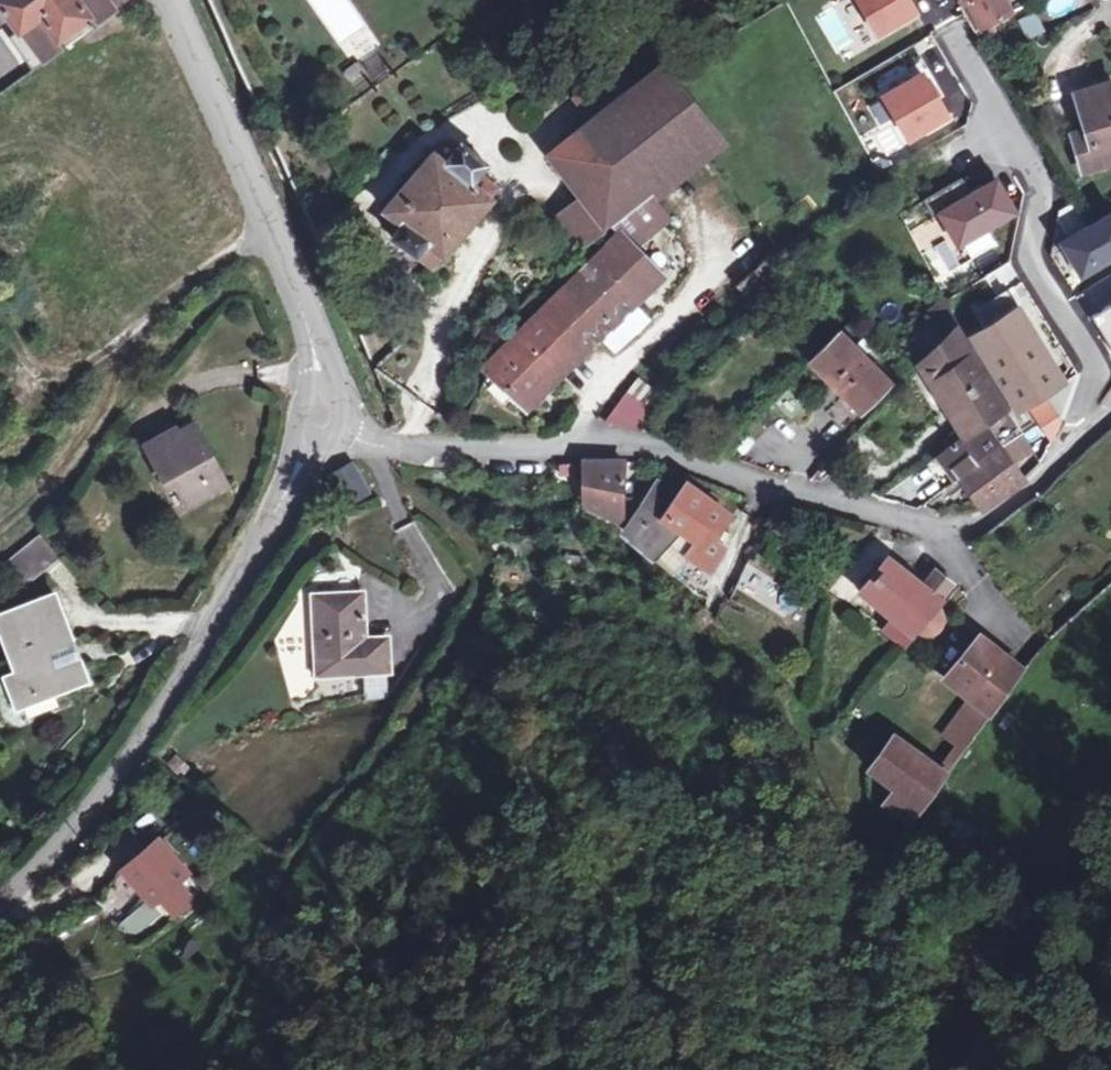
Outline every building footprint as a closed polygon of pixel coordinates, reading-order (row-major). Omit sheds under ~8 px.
[(44,62),(130,0),(0,0),(0,6),(18,32),(22,29),(44,62)] [(873,32),(911,11),(904,0),(854,0),(873,32)] [(961,7),(967,5),(980,29),(1011,14),(1003,0),(957,0),(961,7)] [(1092,5),(1090,0),(1038,0),(1045,21),(1092,5)] [(342,71),(356,95),(374,85),(360,61),(342,71)] [(581,198),(604,226),(608,224),(623,211),(645,194),(707,145),(717,137),(666,76),(658,66),(584,125),(547,155),(581,198)] [(631,81),(618,66),(593,86),(606,100),(631,81)] [(918,72),(878,94),(903,139),(943,116),(918,72)] [(1077,93),(1088,130),(1072,134),(1082,170),(1110,162),(1110,83),(1077,93)] [(433,268),(490,200),(470,184),(479,173),(486,164),(461,144),(444,162),(433,153),(384,210),(401,225),(390,238),(433,268)] [(470,184),(490,200),(498,189),(479,173),(470,184)] [(1011,210),(992,179),(937,212),(956,243),(1011,210)] [(623,211),(608,224),(617,235),(630,248),(665,220),(645,194),(623,211)] [(582,245),(604,226),(581,198),(559,215),(582,245)] [(1088,227),(1061,242),(1080,276),(1110,258),(1110,213),(1088,227)] [(630,248),(617,235),(486,364),(491,369),(484,383),(504,404),(514,394),(528,408),(659,277),(630,248)] [(1043,395),(1062,384),(1017,308),(1019,306),(1011,294),(1000,301),(1007,313),(971,335),(1016,411),(1043,395)] [(937,305),(955,333),(961,328),(944,298),(937,305)] [(1088,315),(1110,351),(1110,301),(1088,315)] [(961,328),(955,333),(921,367),(958,428),(943,438),(949,449),(938,457),(956,481),(965,474),(988,506),(1024,482),(1005,456),(1000,448),(1003,446),(999,441),(995,443),(983,425),(992,419),(999,429),(1014,419),(1011,414),(1008,408),(961,328)] [(889,383),(839,332),(811,361),(860,411),(889,383)] [(628,392),(647,408),(659,393),(639,377),(628,392)] [(647,408),(628,392),(606,420),(638,429),(651,411),(647,408)] [(1061,421),(1048,402),(1030,414),(1050,445),(1061,421)] [(999,441),(1002,438),(997,430),(999,429),(992,419),(983,425),(995,443),(999,441)] [(202,477),(217,469),(193,425),(148,448),(168,487),(176,482),(188,505),(211,493),(202,477)] [(1000,448),(1005,456),(1025,442),(1019,433),(1011,439),(1008,434),(1002,438),(999,441),(1003,446),(1000,448)] [(622,525),(624,462),(582,462),(585,506),(622,525)] [(202,477),(211,493),(225,485),(217,469),(202,477)] [(666,546),(685,559),(687,556),(709,570),(723,547),(710,537),(725,513),(688,485),(681,496),(662,484),(644,511),(638,508),(621,536),(652,562),(654,559),(666,546)] [(38,533),(17,551),(37,575),(58,558),(38,533)] [(666,546),(654,559),(673,575),(685,559),(666,546)] [(24,586),(37,575),(17,551),(3,562),(24,586)] [(917,631),(920,633),(922,635),(932,633),(938,629),(940,626),(942,619),(939,608),(942,603),(940,602),(954,586),(933,569),(920,585),(888,561),(887,562),(885,561),(883,563),(886,565),(865,590),(863,589),(860,592),(862,593),(861,595),(863,597),(865,595),(894,618),(884,630),(905,647),(917,631)] [(736,588),(767,605),(779,582),(748,565),(736,588)] [(319,674),(377,672),(377,634),(360,634),(359,589),(318,589),(319,674)] [(17,705),(84,680),(77,659),(52,669),(44,649),(69,639),(53,594),(0,613),(0,622),(18,670),(6,674),(17,705)] [(69,639),(44,649),(52,669),(77,659),(69,639)] [(963,726),(975,735),(1020,673),(977,640),(945,680),(978,705),(963,726)] [(975,735),(963,726),(950,742),(963,752),(975,735)] [(893,787),(917,756),(890,738),(868,769),(893,787)] [(945,775),(917,756),(883,802),(911,822),(945,775)] [(119,869),(156,909),(157,911),(193,879),(191,877),(155,837),(119,869)] [(191,938),(175,953),(187,965),(203,950),(191,938)]
